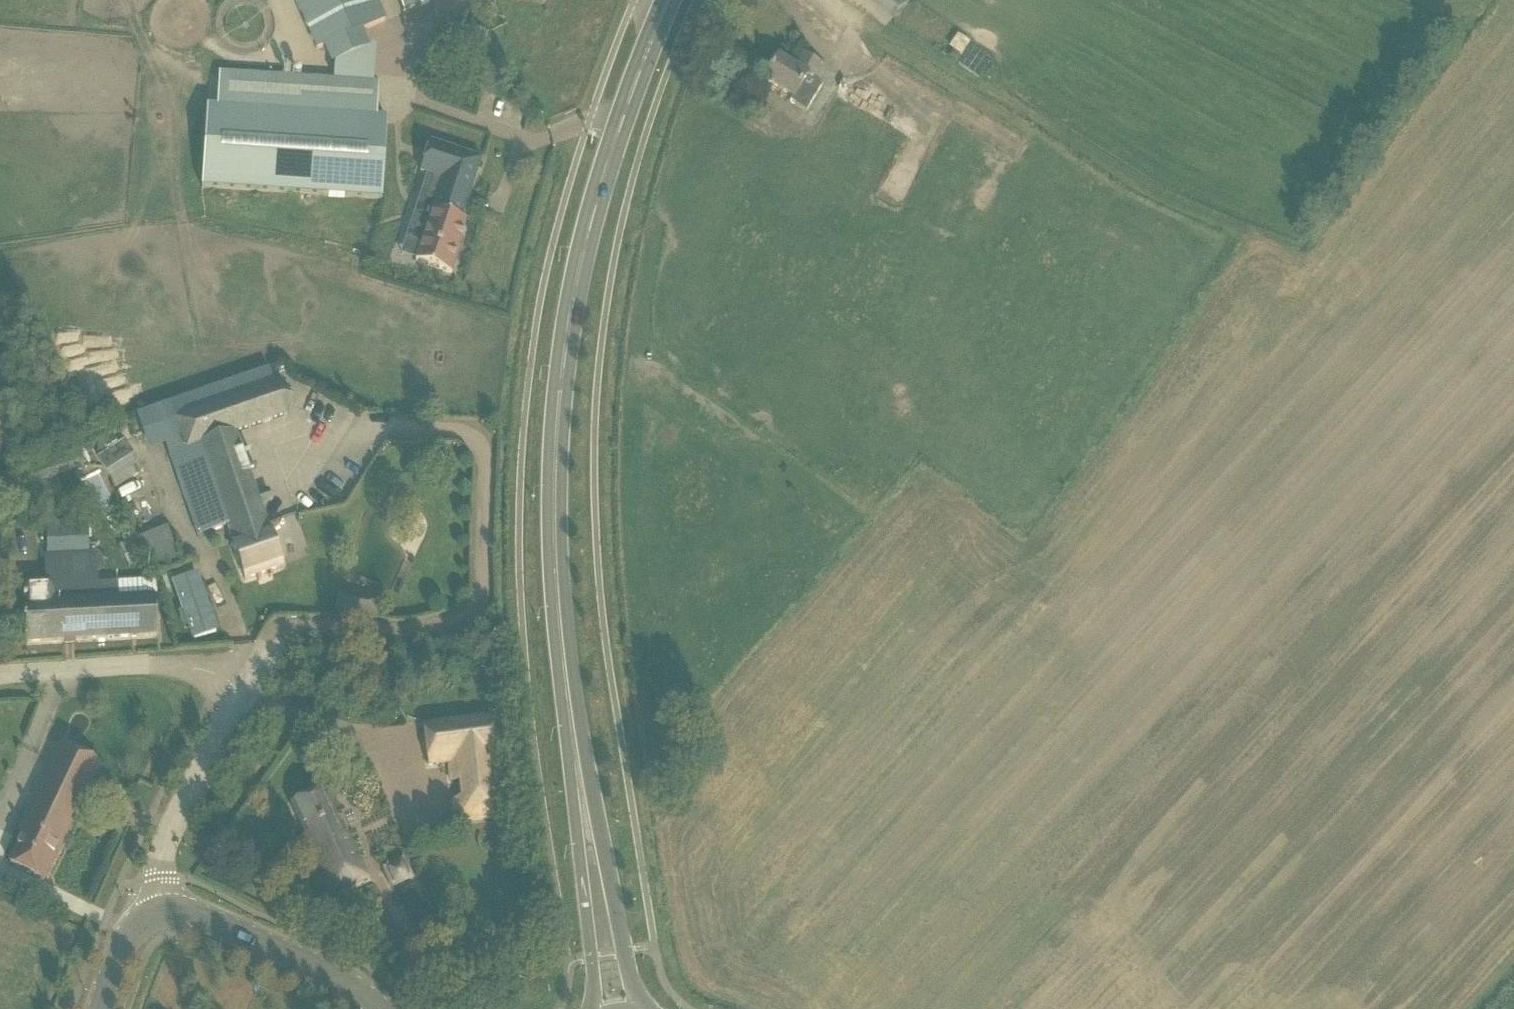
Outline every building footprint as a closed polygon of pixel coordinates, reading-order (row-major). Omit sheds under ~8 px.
[(316,49),(323,46),(331,65),(370,49),(363,30),(385,20),(377,0),(296,0),(316,49)] [(433,0),(398,0),(403,13),(433,0)] [(485,39),(486,32),(455,27),(452,44),(456,44),(453,64),(481,69),(485,40),(485,39)] [(764,79),(792,97),(789,101),(806,111),(822,84),(814,79),(823,65),(803,52),(794,67),(777,57),(764,79)] [(380,83),(334,79),(220,71),(217,107),(207,107),(201,188),(382,200),(388,118),(378,118),(380,83)] [(481,158),(429,141),(419,171),(432,176),(419,216),(414,215),(406,238),(421,243),(415,261),(451,272),(458,251),(455,250),(465,220),(461,219),(481,158)] [(228,526),(262,514),(234,432),(285,414),(291,396),(275,385),(175,420),(185,447),(168,453),(183,499),(198,494),(211,532),(228,526)] [(125,439),(97,457),(117,489),(146,471),(125,439)] [(101,472),(85,477),(94,505),(109,500),(101,472)] [(262,514),(228,526),(233,541),(230,542),(237,560),(244,579),(256,575),(258,581),(260,580),(261,584),(271,580),(270,576),(272,576),(270,570),(282,566),(269,529),(268,529),(262,514)] [(48,560),(88,557),(86,523),(46,525),(48,560)] [(182,560),(168,526),(139,538),(153,572),(182,560)] [(132,540),(119,546),(124,557),(137,550),(132,540)] [(194,639),(216,631),(195,575),(173,583),(194,639)] [(116,582),(55,586),(58,641),(156,635),(154,595),(135,596),(118,597),(116,582)] [(27,588),(21,588),(22,605),(23,605),(24,623),(26,643),(58,641),(56,603),(55,586),(27,588)] [(336,610),(376,615),(378,600),(339,594),(336,610)] [(495,756),(499,755),(494,716),(423,725),(428,764),(447,762),(450,781),(459,782),(462,797),(452,799),(455,821),(503,815),(495,756)] [(10,865),(25,872),(43,881),(99,763),(60,744),(18,831),(25,834),(10,865)] [(330,895),(348,887),(368,878),(347,832),(343,834),(322,788),(290,803),(304,835),(302,836),(330,895)] [(395,886),(414,879),(406,856),(387,863),(395,886)]
